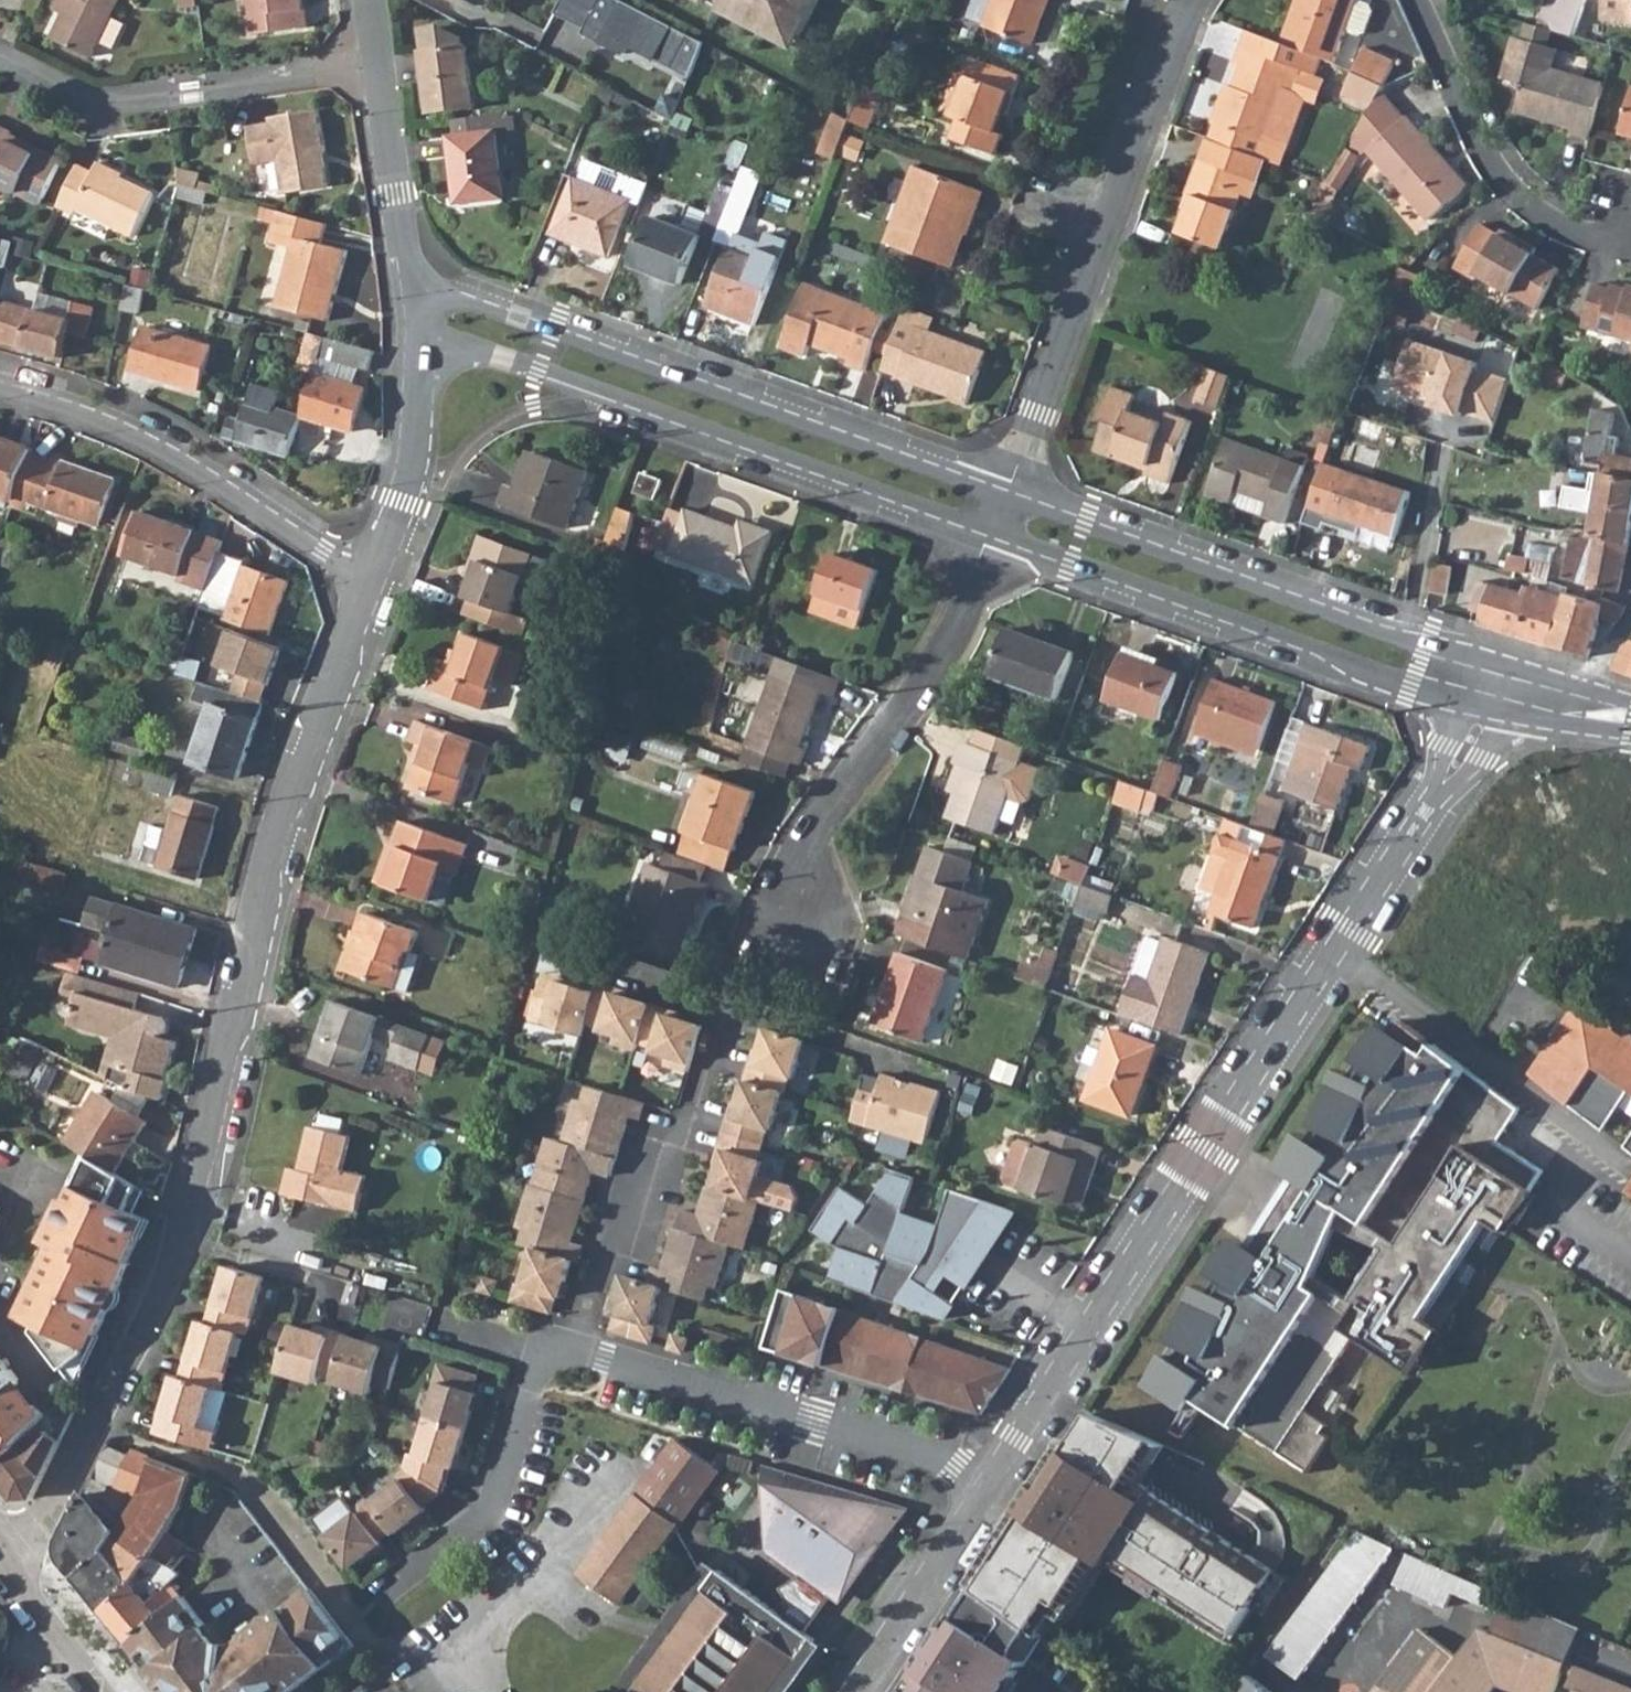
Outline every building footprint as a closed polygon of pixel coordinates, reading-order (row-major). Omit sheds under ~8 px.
[(58,1),(69,7),(53,38),(91,57),(100,40),(112,17),(120,0),(59,0),(58,1)] [(258,18),(255,17),(257,35),(311,28),(309,8),(305,9),(304,0),(256,0),(258,18)] [(554,14),(584,29),(581,34),(601,45),(602,43),(624,54),(630,42),(656,55),(653,61),(688,79),(702,44),(619,0),(562,0),(554,14)] [(719,11),(748,26),(758,8),(772,15),(763,34),(778,41),(779,40),(785,28),(798,35),(800,36),(819,0),(724,0),(719,11)] [(984,28),(1032,45),(1048,0),(995,0),(984,28)] [(1280,45),(1321,60),(1332,65),(1344,31),(1353,4),(1354,0),(1296,0),(1280,45)] [(1573,36),(1585,0),(1564,0),(1554,31),(1573,36)] [(1604,20),(1630,24),(1630,0),(1606,0),(1604,20)] [(1344,31),(1357,36),(1363,33),(1369,15),(1365,8),(1353,4),(1344,31)] [(100,40),(115,47),(127,23),(112,17),(100,40)] [(798,35),(785,28),(779,40),(792,46),(798,35)] [(442,29),(421,31),(424,53),(421,53),(428,113),(474,108),(469,63),(474,62),(473,55),(467,55),(466,48),(464,48),(463,40),(442,29)] [(1210,140),(1226,146),(1260,159),(1265,143),(1288,152),(1305,103),(1294,91),(1302,71),(1315,76),(1321,60),(1280,45),(1254,36),(1242,68),(1247,69),(1239,90),(1234,88),(1228,86),(1213,123),(1216,125),(1210,140)] [(1568,132),(1588,137),(1602,84),(1549,69),(1556,49),(1514,36),(1501,79),(1522,85),(1515,108),(1543,117),(1571,124),(1568,132)] [(1364,49),(1352,74),(1353,74),(1382,87),(1394,62),(1364,49)] [(967,76),(974,79),(982,62),(974,59),(967,76)] [(967,76),(952,118),(959,121),(952,140),(996,156),(1002,137),(995,134),(1002,114),(1006,115),(1020,76),(982,62),(974,79),(967,76)] [(1234,88),(1239,90),(1247,69),(1242,68),(1234,88)] [(1343,95),(1372,108),(1380,94),(1383,88),(1382,87),(1353,74),(1343,95)] [(854,114),(873,122),(873,123),(886,90),(866,83),(854,114)] [(1407,121),(1380,94),(1372,108),(1364,120),(1384,142),(1407,121)] [(1630,134),(1630,95),(1620,131),(1630,134)] [(250,128),(254,166),(276,163),(280,194),(327,188),(324,166),(321,166),(319,157),(326,156),(320,112),(271,118),(272,125),(250,128)] [(819,155),(834,162),(850,124),(851,122),(835,114),(819,155)] [(451,121),(452,138),(495,134),(512,132),(511,115),(451,121)] [(1369,155),(1428,221),(1464,188),(1426,147),(1430,143),(1409,119),(1407,121),(1384,142),(1364,120),(1349,145),(1362,160),(1369,155)] [(43,207),(65,161),(47,153),(43,160),(11,143),(15,135),(0,127),(0,186),(43,207)] [(452,138),(449,138),(456,203),(502,198),(495,134),(452,138)] [(1202,160),(1218,166),(1226,146),(1210,140),(1202,160)] [(1202,160),(1188,193),(1193,195),(1179,234),(1219,249),(1241,196),(1251,199),(1266,161),(1260,159),(1226,146),(1218,166),(1202,160)] [(1345,151),(1325,184),(1338,192),(1358,159),(1345,151)] [(629,201),(638,206),(640,200),(646,187),(584,162),(577,181),(629,201)] [(61,210),(77,217),(79,210),(136,238),(156,194),(120,177),(122,174),(103,165),(98,175),(83,166),(61,210)] [(893,225),(886,243),(949,267),(963,231),(959,230),(968,207),(975,210),(982,192),(915,168),(908,186),(916,190),(901,228),(893,225)] [(209,203),(217,178),(185,169),(177,194),(209,203)] [(715,240),(730,247),(706,307),(753,325),(785,242),(740,224),(759,176),(743,169),(734,190),(715,240)] [(551,235),(607,257),(629,201),(577,181),(572,179),(551,235)] [(715,240),(734,190),(720,185),(700,234),(715,240)] [(893,225),(901,228),(916,190),(908,186),(893,225)] [(542,227),(546,216),(530,209),(526,220),(542,227)] [(277,212),(269,243),(291,249),(275,308),(328,323),(347,252),(322,245),(327,226),(277,212)] [(632,265),(680,285),(699,237),(651,218),(632,265)] [(1479,276),(1539,308),(1560,270),(1542,259),(1540,262),(1531,258),(1536,247),(1502,230),(1499,235),(1480,225),(1455,270),(1477,281),(1479,276)] [(7,265),(11,254),(14,244),(0,239),(0,263),(7,265)] [(203,264),(215,267),(219,253),(208,249),(203,264)] [(887,356),(894,337),(879,332),(884,316),(804,286),(781,348),(805,357),(810,344),(849,360),(847,366),(864,372),(872,350),(887,356)] [(1630,342),(1630,292),(1612,287),(1611,292),(1594,287),(1582,330),(1630,342)] [(62,358),(68,333),(85,338),(94,309),(39,293),(34,309),(0,300),(0,340),(62,358)] [(882,369),(898,375),(896,379),(911,385),(913,380),(949,394),(947,398),(965,404),(985,353),(928,331),(932,320),(904,309),(894,337),(887,356),(882,369)] [(131,371),(198,392),(212,348),(145,327),(131,371)] [(298,368),(314,372),(324,338),(308,334),(298,368)] [(301,416),(353,432),(367,388),(355,385),(360,368),(369,371),(374,352),(324,338),(314,372),(301,416)] [(1473,363),(1405,341),(1390,388),(1429,401),(1428,406),(1457,415),(1458,411),(1491,421),(1505,379),(1471,368),(1473,363)] [(1181,367),(1206,376),(1208,370),(1184,361),(1181,367)] [(1543,377),(1562,388),(1568,376),(1550,365),(1543,377)] [(1196,402),(1219,411),(1231,378),(1208,370),(1206,376),(1196,402)] [(911,385),(947,398),(949,394),(913,380),(911,385)] [(274,408),(279,392),(252,384),(241,420),(230,417),(225,437),(289,456),(301,416),(274,408)] [(1093,451),(1110,457),(1112,452),(1146,465),(1142,474),(1165,483),(1188,421),(1164,413),(1160,423),(1126,410),(1132,395),(1108,386),(1095,420),(1103,423),(1093,451)] [(1589,538),(1573,534),(1563,578),(1617,591),(1627,545),(1630,522),(1630,460),(1616,456),(1618,439),(1609,436),(1613,414),(1594,410),(1586,463),(1604,466),(1602,474),(1593,472),(1590,488),(1566,483),(1561,504),(1594,511),(1589,538)] [(1327,413),(1325,418),(1333,421),(1335,416),(1327,413)] [(13,499),(30,452),(30,450),(0,439),(0,496),(13,500),(13,499)] [(1286,460),(1227,440),(1206,496),(1230,505),(1235,492),(1270,504),(1265,517),(1284,524),(1305,467),(1286,460)] [(1286,460),(1305,467),(1309,457),(1291,450),(1286,460)] [(28,504),(61,516),(81,522),(98,528),(115,479),(64,461),(62,464),(30,452),(13,499),(28,504)] [(514,489),(521,491),(534,454),(527,452),(514,489)] [(514,489),(507,486),(501,503),(568,528),(588,473),(534,454),(521,491),(514,489)] [(1328,513),(1394,536),(1408,494),(1343,471),(1328,513)] [(641,495),(646,474),(642,473),(634,493),(641,495)] [(641,495),(654,501),(662,481),(646,474),(641,495)] [(1235,492),(1230,505),(1265,517),(1270,504),(1235,492)] [(28,504),(13,499),(13,500),(10,508),(25,514),(28,504)] [(616,523),(633,529),(637,514),(621,508),(616,523)] [(668,553),(754,583),(772,532),(740,520),(738,527),(684,508),(682,514),(668,553)] [(668,553),(682,514),(671,509),(657,549),(668,553)] [(204,591),(210,574),(218,552),(222,540),(140,511),(124,557),(180,576),(177,582),(204,591)] [(61,516),(59,521),(78,529),(81,522),(61,516)] [(588,552),(624,565),(633,529),(616,523),(609,543),(593,538),(588,552)] [(473,575),(486,536),(480,534),(466,574),(473,575)] [(461,612),(520,633),(526,619),(511,613),(519,591),(537,598),(551,559),(486,536),(473,575),(465,596),(467,597),(461,612)] [(210,574),(226,580),(218,601),(228,605),(223,620),(269,636),(288,582),(243,566),(244,562),(218,552),(210,574)] [(816,593),(864,610),(879,571),(831,554),(816,593)] [(1507,570),(1526,573),(1528,560),(1509,556),(1507,570)] [(1526,573),(1532,574),(1538,575),(1540,562),(1528,560),(1526,573)] [(1431,592),(1445,594),(1451,566),(1436,563),(1431,592)] [(226,580),(210,574),(204,591),(202,596),(218,601),(226,580)] [(1527,587),(1564,598),(1565,595),(1567,587),(1560,585),(1548,581),(1539,577),(1538,575),(1532,574),(1527,587)] [(1482,625),(1588,656),(1595,632),(1599,616),(1614,623),(1622,615),(1625,606),(1603,599),(1602,605),(1565,595),(1564,598),(1527,587),(1524,595),(1479,582),(1471,610),(1484,614),(1482,625)] [(992,676),(1057,700),(1073,652),(1008,629),(992,676)] [(706,631),(700,649),(725,657),(731,640),(706,631)] [(280,650),(231,632),(219,668),(238,674),(231,693),(261,703),(280,650)] [(430,691),(484,711),(496,678),(513,684),(524,654),(467,633),(453,674),(438,669),(430,691)] [(1629,675),(1630,672),(1630,641),(1629,640),(1621,647),(1613,664),(1611,668),(1629,675)] [(1107,700),(1160,718),(1176,674),(1123,654),(1107,700)] [(744,762),(789,777),(794,761),(802,765),(807,750),(800,748),(821,690),(816,688),(821,673),(780,657),(744,762)] [(173,675),(200,684),(219,690),(224,679),(177,665),(173,675)] [(816,688),(821,690),(833,695),(839,679),(821,673),(816,688)] [(1197,729),(1256,750),(1273,702),(1213,681),(1197,729)] [(200,684),(194,700),(210,705),(190,765),(238,780),(263,704),(261,703),(231,693),(219,690),(200,684)] [(417,761),(407,788),(455,805),(471,762),(485,766),(491,748),(416,721),(409,741),(417,745),(425,748),(420,762),(417,761)] [(1282,789),(1337,808),(1351,768),(1359,771),(1368,745),(1305,723),(1282,789)] [(1018,761),(1024,745),(978,728),(972,745),(965,742),(957,763),(965,766),(956,792),(947,816),(993,833),(1005,798),(1020,803),(1027,800),(1038,768),(1018,761)] [(1197,729),(1195,734),(1254,756),(1256,750),(1197,729)] [(113,751),(144,761),(150,743),(118,733),(113,751)] [(412,759),(417,761),(420,762),(425,748),(417,745),(412,759)] [(1153,791),(1159,793),(1170,798),(1182,765),(1164,759),(1153,791)] [(948,788),(956,792),(965,766),(957,763),(948,788)] [(144,790),(170,798),(176,778),(149,770),(144,790)] [(687,834),(734,851),(756,792),(708,775),(687,834)] [(1113,803),(1139,812),(1141,807),(1153,811),(1159,793),(1153,791),(1121,780),(1113,803)] [(1251,826),(1272,834),(1281,809),(1271,804),(1276,791),(1265,787),(1251,826)] [(146,861),(197,878),(215,825),(212,824),(217,809),(180,797),(168,833),(157,829),(146,861)] [(1227,818),(1203,888),(1217,893),(1210,911),(1253,926),(1285,839),(1272,834),(1251,826),(1227,818)] [(442,907),(447,905),(468,847),(406,824),(384,886),(442,907)] [(734,851),(687,834),(679,856),(726,873),(734,851)] [(537,853),(552,858),(555,842),(542,837),(537,853)] [(897,937),(965,961),(985,901),(962,894),(973,863),(928,847),(897,937)] [(14,875),(62,892),(67,876),(19,860),(14,875)] [(636,896),(646,900),(655,869),(647,865),(636,896)] [(636,896),(621,937),(680,958),(701,900),(705,900),(710,888),(655,869),(646,900),(636,896)] [(1076,904),(1106,914),(1112,896),(1083,885),(1076,904)] [(107,934),(189,959),(198,932),(93,898),(87,916),(110,923),(107,934)] [(344,971),(407,993),(420,955),(411,952),(418,934),(364,914),(344,971)] [(107,934),(103,945),(80,937),(74,954),(180,989),(189,959),(107,934)] [(1116,1015),(1178,1037),(1208,952),(1163,937),(1162,941),(1148,937),(1135,975),(1131,973),(1116,1015)] [(81,976),(87,959),(74,954),(45,945),(39,963),(41,964),(68,972),(81,976)] [(873,1025),(921,1042),(947,971),(898,954),(873,1025)] [(1018,980),(1045,989),(1052,969),(1025,959),(1018,980)] [(68,972),(61,994),(76,999),(67,1025),(111,1039),(100,1077),(134,1092),(163,1099),(167,1083),(165,1081),(176,1043),(158,1038),(159,1035),(164,1034),(168,1031),(170,1027),(168,1022),(165,1019),(135,1011),(139,994),(81,976),(68,972)] [(583,1038),(587,1027),(596,994),(561,982),(559,987),(545,982),(533,1019),(546,1024),(545,1027),(583,1038)] [(587,1027),(624,1040),(622,1045),(637,1051),(639,1045),(651,1005),(629,998),(623,996),(624,990),(611,986),(600,982),(596,994),(587,1027)] [(315,1060),(361,1077),(376,1037),(395,1044),(389,1060),(417,1070),(430,1037),(335,1003),(315,1060)] [(639,1045),(654,1050),(653,1053),(669,1057),(666,1066),(689,1073),(703,1028),(681,1020),(666,1015),(667,1011),(660,1008),(651,1005),(639,1045)] [(1529,1075),(1563,1099),(1602,1129),(1604,1130),(1630,1090),(1630,1034),(1616,1039),(1610,1019),(1593,1024),(1588,1007),(1569,1013),(1529,1075)] [(1086,1102),(1129,1116),(1143,1077),(1139,1076),(1151,1044),(1112,1030),(1086,1102)] [(1169,1355),(1149,1386),(1184,1409),(1205,1377),(1215,1384),(1201,1404),(1303,1471),(1325,1437),(1317,1432),(1323,1424),(1301,1410),(1351,1334),(1368,1345),(1396,1303),(1419,1319),(1484,1220),(1502,1231),(1542,1171),(1498,1142),(1520,1109),(1435,1046),(1428,1055),(1390,1030),(1305,1157),(1172,1356),(1169,1355)] [(747,1083),(784,1094),(785,1095),(791,1077),(794,1078),(807,1043),(769,1031),(767,1036),(758,1066),(753,1065),(747,1083)] [(4,1107),(19,1078),(25,1080),(41,1049),(23,1039),(14,1056),(0,1081),(0,1105),(4,1107)] [(1018,1087),(1024,1070),(998,1060),(992,1078),(1018,1087)] [(910,1142),(923,1147),(941,1096),(886,1076),(882,1086),(865,1080),(863,1082),(852,1116),(851,1121),(885,1133),(879,1150),(903,1159),(910,1142)] [(724,1132),(762,1145),(767,1128),(771,1129),(784,1094),(747,1083),(736,1118),(729,1115),(727,1124),(724,1132)] [(564,1143),(617,1159),(630,1119),(640,1122),(643,1114),(646,1104),(622,1097),(590,1087),(584,1104),(577,1102),(564,1143)] [(67,1141),(74,1146),(88,1155),(116,1171),(146,1123),(98,1094),(67,1141)] [(1020,1187),(1070,1206),(1085,1162),(1097,1166),(1103,1149),(1042,1127),(1035,1146),(1020,1187)] [(286,1194),(354,1212),(363,1177),(344,1172),(352,1138),(311,1128),(301,1171),(292,1169),(286,1194)] [(757,1203),(791,1213),(796,1198),(790,1188),(756,1177),(760,1163),(757,1162),(762,1145),(724,1132),(721,1141),(718,1150),(725,1152),(713,1189),(757,1203)] [(536,1187),(585,1203),(594,1172),(611,1177),(614,1169),(617,1159),(564,1143),(551,1138),(536,1187)] [(1020,1187),(1035,1146),(1022,1141),(1015,1143),(1004,1176),(1008,1183),(1020,1187)] [(129,1210),(140,1186),(116,1171),(88,1155),(79,1174),(84,1176),(72,1201),(67,1199),(46,1243),(55,1248),(29,1303),(97,1335),(124,1279),(107,1270),(113,1257),(127,1263),(139,1237),(134,1235),(143,1217),(129,1210)] [(1070,1206),(1081,1209),(1097,1166),(1085,1162),(1070,1206)] [(840,1186),(812,1229),(840,1248),(829,1279),(830,1279),(943,1319),(953,1304),(928,1289),(940,1271),(964,1287),(1013,1211),(949,1189),(936,1227),(900,1214),(913,1176),(891,1169),(868,1204),(840,1186)] [(521,1246),(536,1250),(571,1260),(576,1262),(579,1254),(582,1246),(573,1243),(585,1203),(536,1187),(533,1186),(520,1225),(528,1228),(521,1246)] [(676,1230),(677,1231),(735,1248),(743,1249),(757,1203),(713,1189),(710,1188),(701,1216),(681,1211),(678,1221),(676,1230)] [(651,1285),(662,1289),(708,1302),(714,1285),(721,1287),(735,1248),(677,1231),(676,1230),(665,1271),(657,1268),(651,1285)] [(516,1301),(552,1312),(555,1303),(558,1295),(564,1280),(571,1260),(536,1250),(526,1285),(521,1284),(516,1301)] [(264,1278),(227,1267),(210,1322),(239,1332),(248,1334),(264,1278)] [(611,1330),(652,1343),(657,1326),(651,1324),(662,1289),(651,1285),(645,1284),(625,1277),(619,1296),(620,1297),(614,1314),(616,1314),(614,1322),(611,1330)] [(483,1291),(497,1295),(501,1282),(487,1278),(483,1291)] [(763,1347),(923,1396),(981,1414),(1011,1368),(922,1338),(782,1288),(763,1347)] [(97,1335),(29,1303),(22,1318),(40,1327),(37,1332),(67,1371),(88,1354),(97,1335)] [(210,1322),(202,1319),(183,1377),(213,1387),(220,1389),(239,1332),(210,1322)] [(313,1331),(293,1325),(278,1370),(317,1383),(320,1375),(336,1379),(347,1342),(313,1331)] [(314,1325),(313,1331),(347,1342),(348,1336),(314,1325)] [(670,1349),(683,1353),(687,1339),(674,1335),(670,1349)] [(368,1343),(348,1336),(347,1342),(336,1379),(335,1381),(374,1393),(376,1385),(389,1389),(401,1351),(368,1343)] [(370,1336),(368,1343),(401,1351),(402,1346),(370,1336)] [(0,1358),(0,1377),(9,1370),(0,1358)] [(439,1384),(427,1420),(465,1432),(477,1394),(473,1393),(478,1377),(440,1366),(435,1383),(439,1384)] [(22,1443),(38,1426),(46,1417),(45,1415),(35,1406),(13,1423),(6,1413),(21,1394),(16,1387),(20,1384),(9,1370),(0,1377),(0,1465),(22,1443)] [(183,1377),(176,1374),(156,1434),(194,1445),(200,1426),(213,1387),(183,1377)] [(1205,1377),(1192,1398),(1201,1404),(1215,1384),(1205,1377)] [(220,1389),(213,1387),(200,1426),(216,1431),(228,1392),(220,1389)] [(13,1504),(33,1501),(74,1414),(59,1404),(46,1417),(38,1426),(45,1431),(27,1451),(22,1443),(0,1465),(0,1487),(6,1494),(13,1504)] [(465,1432),(427,1420),(416,1456),(411,1454),(407,1467),(440,1490),(447,1466),(453,1468),(465,1432)] [(1128,1580),(1154,1596),(1159,1587),(1232,1634),(1272,1569),(1135,1481),(1120,1506),(1093,1489),(1111,1460),(1104,1456),(1107,1450),(1079,1432),(1042,1490),(1051,1495),(1035,1521),(1026,1515),(978,1589),(1031,1630),(1051,1599),(1061,1605),(1092,1557),(1104,1565),(1109,1556),(1135,1571),(1128,1580)] [(637,1494),(680,1526),(720,1471),(677,1440),(637,1494)] [(92,1476),(138,1496),(155,1459),(132,1450),(130,1456),(107,1447),(92,1476)] [(91,1598),(101,1611),(132,1585),(167,1534),(182,1511),(194,1474),(155,1459),(138,1496),(120,1526),(116,1534),(104,1554),(76,1578),(91,1598)] [(783,1618),(803,1633),(837,1587),(848,1594),(909,1510),(762,1466),(763,1486),(778,1497),(766,1552),(802,1576),(781,1590),(792,1609),(783,1618)] [(440,1490),(407,1467),(397,1475),(400,1480),(370,1501),(390,1528),(394,1534),(424,1510),(420,1506),(440,1490)] [(578,1575),(621,1606),(680,1526),(637,1494),(578,1575)] [(370,1501),(367,1496),(351,1508),(341,1495),(311,1518),(349,1566),(379,1541),(377,1538),(390,1528),(370,1501)] [(76,1578),(104,1554),(116,1534),(94,1508),(83,1496),(62,1538),(64,1564),(76,1578)] [(1362,1530),(1268,1654),(1298,1677),(1398,1546),(1393,1544),(1362,1530)] [(115,1629),(124,1641),(181,1596),(169,1585),(177,1574),(168,1567),(182,1544),(167,1534),(132,1585),(101,1611),(115,1629)] [(1430,1560),(1411,1551),(1398,1581),(1449,1604),(1455,1590),(1502,1609),(1508,1594),(1430,1560)] [(684,1618),(630,1691),(772,1691),(774,1690),(775,1691),(791,1669),(785,1664),(793,1654),(800,1660),(814,1641),(803,1633),(783,1618),(720,1571),(684,1618)] [(226,1652),(222,1646),(205,1674),(200,1671),(187,1691),(295,1691),(354,1647),(309,1588),(226,1652)] [(1493,1629),(1533,1646),(1566,1659),(1582,1626),(1508,1594),(1502,1609),(1493,1629)] [(200,1671),(205,1674),(222,1646),(181,1596),(124,1641),(140,1661),(164,1691),(187,1691),(200,1671)] [(1028,1670),(956,1616),(912,1683),(922,1689),(919,1691),(1013,1691),(1028,1670)] [(1498,1681),(1500,1682),(1522,1691),(1543,1691),(1532,1687),(1540,1666),(1527,1660),(1533,1646),(1493,1629),(1480,1624),(1459,1654),(1498,1681)] [(1372,1691),(1493,1691),(1500,1682),(1498,1681),(1459,1654),(1419,1626),(1372,1691)] [(1247,1651),(1260,1661),(1266,1652),(1278,1638),(1264,1627),(1247,1651)] [(1527,1660),(1540,1666),(1532,1687),(1543,1691),(1553,1691),(1566,1659),(1533,1646),(1527,1660)] [(120,1666),(108,1649),(101,1654),(114,1671),(120,1666)] [(1576,1663),(1568,1685),(1577,1689),(1576,1691),(1630,1691),(1630,1685),(1576,1663)] [(1249,1675),(1236,1691),(1271,1691),(1249,1675)]
